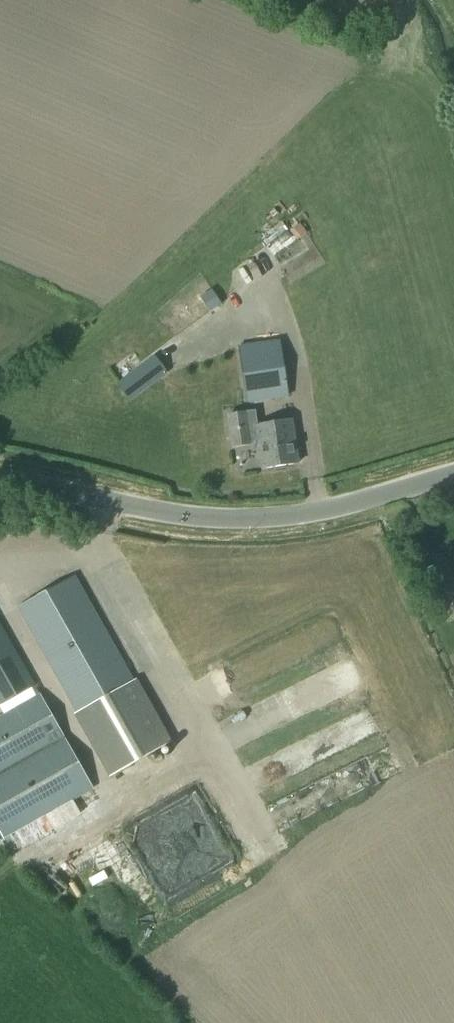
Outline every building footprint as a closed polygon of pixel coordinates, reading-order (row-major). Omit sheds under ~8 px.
[(210,312),(221,305),(211,290),(200,297),(210,312)] [(280,344),(240,350),(245,383),(261,381),(263,401),(288,397),(280,344)] [(130,401),(162,377),(149,360),(118,385),(130,401)] [(262,469),(297,463),(291,422),(256,427),(254,413),(229,417),(233,447),(249,444),(249,442),(258,440),(262,469)] [(135,680),(133,681),(74,576),(17,609),(76,713),(75,714),(110,776),(170,742),(135,680)] [(35,687),(0,625),(0,706),(35,687)] [(65,740),(41,696),(0,718),(0,776),(65,740)] [(0,776),(0,834),(3,840),(93,790),(65,740),(0,776)]
